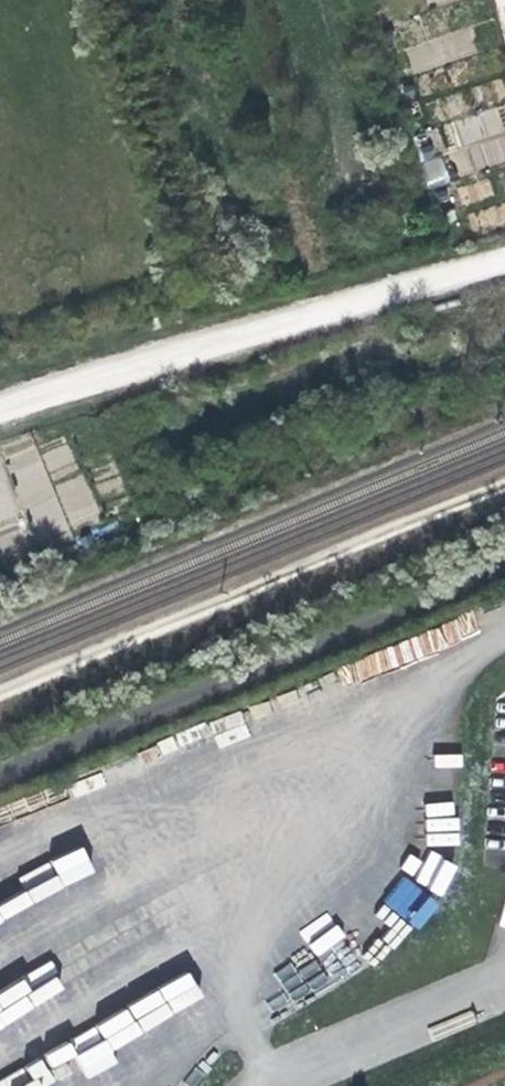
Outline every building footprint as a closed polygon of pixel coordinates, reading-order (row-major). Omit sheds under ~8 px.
[(443,158),(425,160),(428,184),(446,181),(443,158)] [(10,521),(1,449),(0,449),(0,522),(10,521)] [(96,873),(84,847),(16,877),(25,896),(0,907),(0,920),(13,910),(96,873)] [(315,959),(280,974),(290,997),(324,983),(315,959)] [(105,1041),(75,1054),(85,1077),(117,1063),(109,1045),(205,1003),(193,977),(95,1019),(105,1041)]
